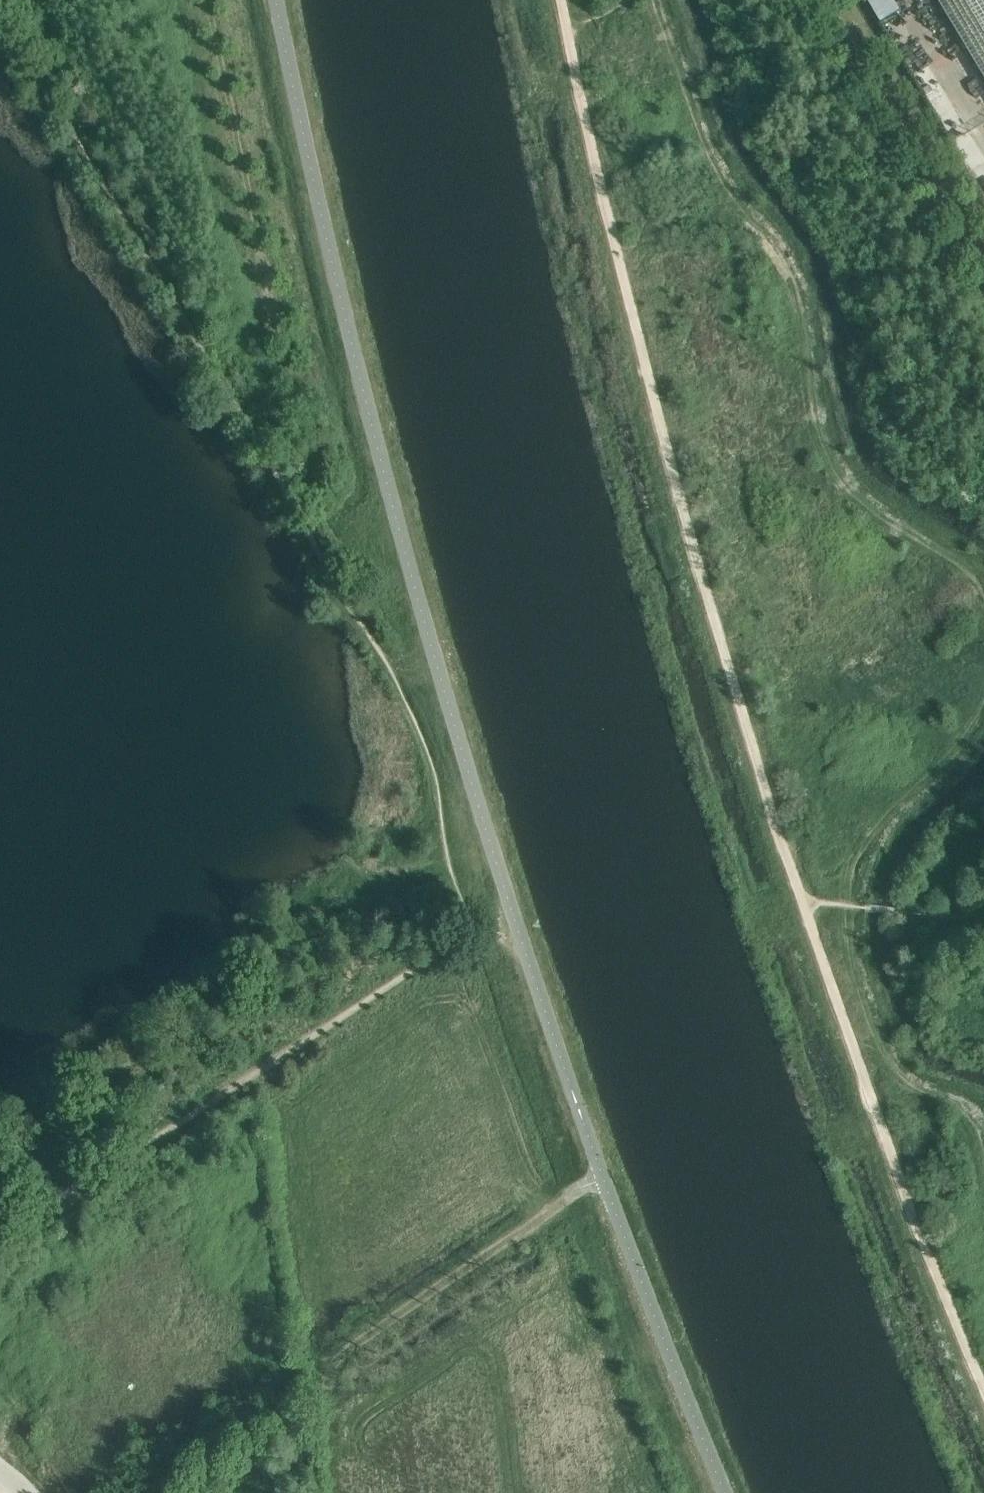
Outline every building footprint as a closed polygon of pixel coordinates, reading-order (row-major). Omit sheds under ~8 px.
[(901,7),(896,0),(867,0),(880,20),(901,7)] [(983,78),(983,0),(937,0),(983,78)]
